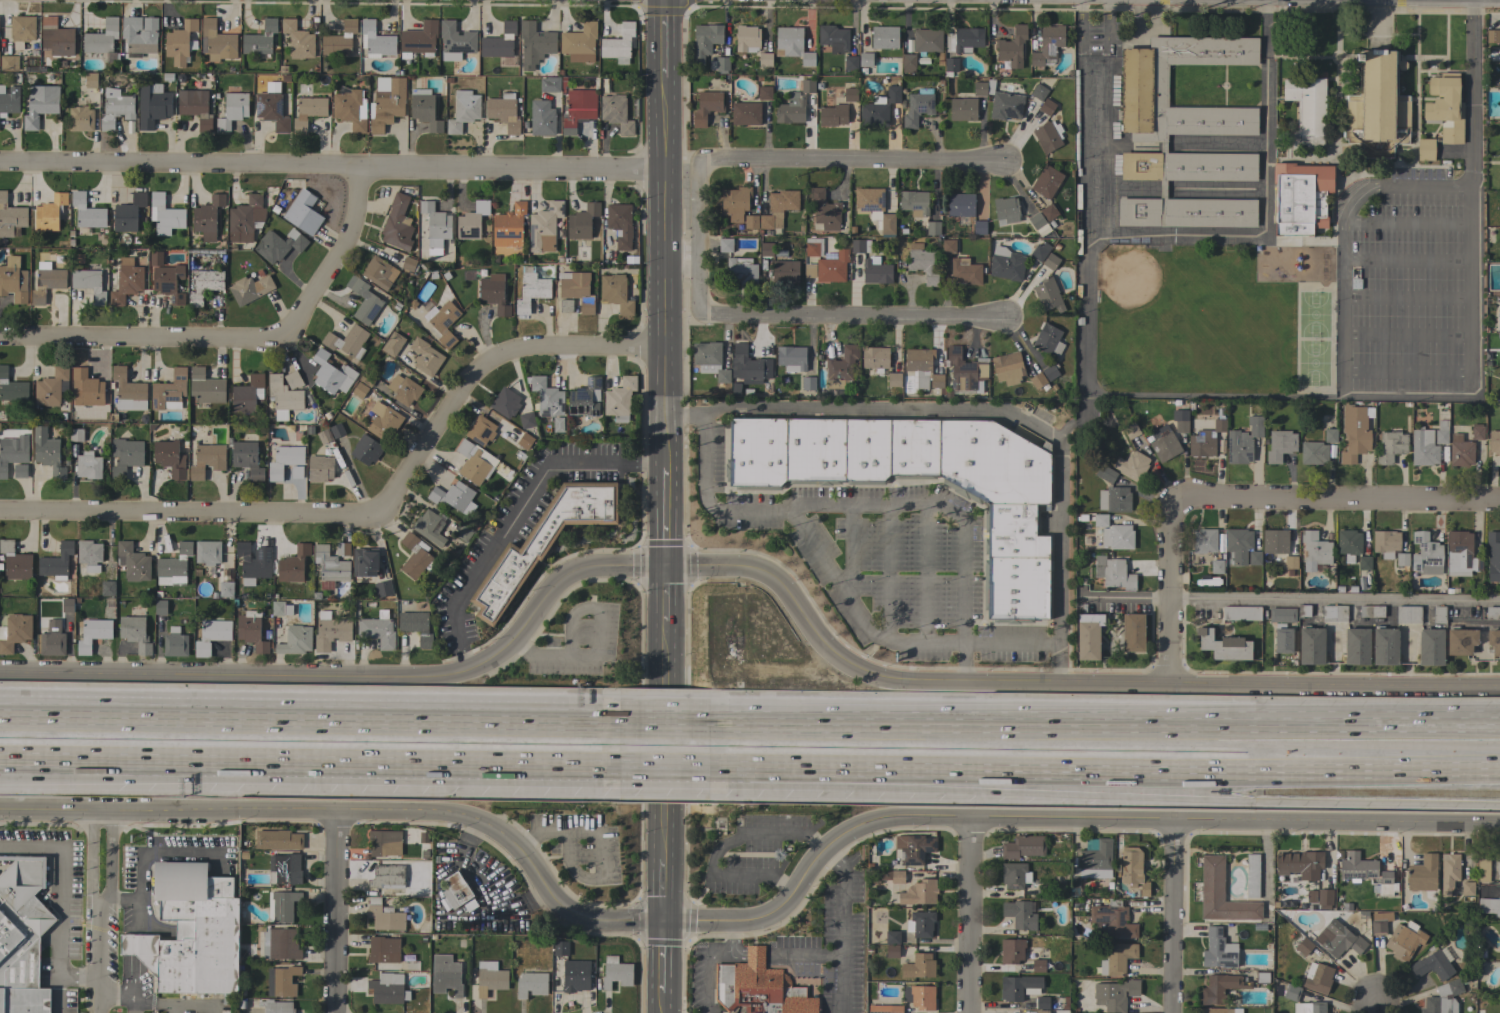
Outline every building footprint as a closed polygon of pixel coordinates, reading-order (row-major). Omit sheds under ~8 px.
[(35,16),(35,40),(30,40),(30,42),(23,42),(23,50),(14,50),(14,42),(12,42),(12,38),(10,38),(11,16),(35,16)] [(42,40),(42,16),(56,16),(56,29),(74,29),(74,55),(50,55),(51,40),(42,40)] [(141,53),(141,58),(127,58),(127,43),(126,43),(126,39),(121,39),(121,31),(122,31),(122,17),(141,17),(141,31),(143,31),(143,17),(147,17),(148,16),(153,16),(153,18),(157,18),(157,37),(156,53),(141,53)] [(104,34),(104,17),(118,17),(117,39),(112,39),(112,53),(111,53),(111,56),(99,56),(99,53),(83,53),(83,33),(104,34)] [(236,58),(218,58),(218,62),(208,61),(208,53),(206,53),(201,52),(202,18),(216,18),(215,34),(236,35),(236,54),(236,58)] [(242,53),(242,35),(263,35),(263,18),(277,18),(276,33),(272,33),(271,54),(242,53)] [(165,33),(172,33),(172,30),(183,30),(183,19),(198,19),(197,31),(188,31),(188,57),(185,57),(185,68),(177,68),(177,67),(172,67),(172,57),(165,57),(165,33)] [(314,58),(304,58),(304,59),(290,59),(290,56),(289,56),(289,33),(281,33),(281,19),(296,19),(296,31),(308,31),(308,34),(314,34),(314,58)] [(348,55),(348,57),(338,57),(338,55),(322,55),(322,35),(343,36),(343,19),(357,19),(356,34),(351,34),(351,55),(348,55)] [(395,36),(395,55),(380,55),(380,59),(366,58),(367,53),(366,53),(366,48),(361,48),(361,34),(361,19),(375,19),(375,36),(395,36)] [(433,52),(433,57),(423,57),(423,52),(411,52),(410,59),(400,59),(401,52),(400,52),(400,30),(421,31),(422,19),(437,19),(437,38),(435,38),(434,52),(433,52)] [(461,52),(461,61),(442,61),(443,38),(440,38),(440,20),(455,20),(455,31),(457,31),(457,35),(462,35),(462,32),(476,32),(476,52),(461,52)] [(542,53),(542,58),(537,58),(537,64),(531,64),(531,71),(522,71),(522,52),(522,39),(520,39),(520,20),(535,21),(535,32),(537,32),(537,36),(542,36),(542,32),(556,32),(556,54),(542,53)] [(503,38),(503,36),(502,36),(502,21),(516,21),(515,35),(513,35),(512,56),(499,56),(499,57),(480,56),(480,37),(503,38)] [(582,33),(582,21),(596,21),(596,39),(594,39),(594,54),(594,62),(568,62),(568,53),(560,53),(560,32),(582,33)] [(621,39),(621,37),(620,37),(621,21),(634,21),(634,38),(632,38),(632,39),(631,39),(631,40),(633,40),(633,42),(634,42),(634,47),(633,47),(633,48),(630,48),(630,58),(628,58),(628,65),(616,64),(616,58),(600,57),(600,39),(621,39)] [(997,60),(997,48),(995,48),(995,40),(1004,40),(1004,41),(1010,41),(1010,39),(1012,39),(1012,38),(1013,38),(1013,35),(1012,35),(1012,33),(1013,33),(1013,24),(1026,24),(1026,40),(1024,40),(1024,43),(1021,43),(1021,60),(1022,60),(1022,69),(1009,69),(1009,60),(997,60)] [(711,55),(704,55),(704,66),(693,66),(693,41),(694,41),(694,25),(708,25),(723,25),(723,29),(722,29),(722,44),(711,44),(711,55)] [(835,25),(835,27),(836,27),(836,29),(849,29),(848,51),(843,51),(843,54),(830,54),(830,45),(818,45),(818,25),(835,25)] [(1037,67),(1037,66),(1030,66),(1030,52),(1040,52),(1040,28),(1044,28),(1044,27),(1055,27),(1055,25),(1064,25),(1064,47),(1055,47),(1055,49),(1056,49),(1056,59),(1043,59),(1043,66),(1043,70),(1037,70),(1037,69),(1036,69),(1036,67),(1037,67)] [(745,50),(745,53),(737,53),(737,47),(736,47),(736,26),(744,26),(744,27),(756,27),(756,29),(760,29),(760,48),(757,48),(757,50),(745,50)] [(802,27),(802,52),(815,52),(814,66),(801,66),(801,56),(783,56),(783,49),(776,49),(776,27),(802,27)] [(898,27),(898,49),(872,48),(872,27),(898,27)] [(971,47),(971,54),(962,53),(954,53),(954,44),(955,44),(955,29),(968,29),(968,28),(984,29),(984,33),(983,40),(987,41),(987,43),(988,43),(988,46),(987,46),(987,47),(983,47),(971,47)] [(942,30),(942,52),(913,52),(913,30),(942,30)] [(1498,30),(1498,43),(1486,43),(1486,30),(1498,30)] [(1258,65),(1168,64),(1168,107),(1257,108),(1257,135),(1167,134),(1167,153),(1257,154),(1257,181),(1166,180),(1166,199),(1256,200),(1256,227),(1117,226),(1118,199),(1159,199),(1159,180),(1120,180),(1121,153),(1160,153),(1160,142),(1130,142),(1130,133),(1120,133),(1121,48),(1149,49),(1149,37),(1258,38),(1258,65)] [(1355,67),(1355,54),(1359,54),(1359,51),(1398,51),(1398,55),(1400,55),(1400,60),(1403,61),(1407,64),(1407,67),(1403,71),(1399,70),(1397,68),(1397,96),(1409,96),(1409,101),(1410,101),(1410,131),(1408,131),(1408,143),(1393,143),(1393,158),(1362,158),(1362,143),(1347,143),(1347,140),(1343,140),(1343,130),(1346,130),(1346,95),(1359,95),(1359,67),(1355,67)] [(772,53),(772,66),(759,66),(759,53),(772,53)] [(872,53),(872,66),(859,66),(859,53),(872,53)] [(915,54),(915,68),(914,73),(902,73),(902,68),(902,54),(915,54)] [(0,56),(17,56),(17,71),(0,71),(0,56)] [(857,70),(844,70),(844,56),(857,56),(857,70)] [(729,71),(727,71),(727,73),(717,73),(717,70),(710,70),(710,60),(716,60),(716,57),(729,57),(729,71)] [(944,72),(944,58),(958,58),(958,72),(957,72),(944,72)] [(1325,130),(1323,130),(1323,146),(1314,146),(1314,148),(1292,148),(1292,130),(1297,130),(1298,100),(1282,100),(1283,79),(1310,79),(1310,72),(1326,72),(1325,130)] [(85,73),(97,73),(97,88),(85,88),(85,73)] [(1440,143),(1440,124),(1424,124),(1424,120),(1423,120),(1423,103),(1433,103),(1433,98),(1437,98),(1438,95),(1428,95),(1429,77),(1440,77),(1440,73),(1459,73),(1458,102),(1463,102),(1462,144),(1440,143)] [(281,82),(281,75),(290,75),(290,83),(281,82)] [(540,92),(540,78),(546,78),(546,77),(560,77),(560,92),(540,92)] [(405,100),(404,100),(404,116),(392,116),(392,124),(383,124),(383,134),(370,134),(370,119),(369,119),(369,103),(374,103),(374,91),(376,91),(376,79),(389,79),(389,78),(405,78),(405,100)] [(814,93),(801,93),(801,80),(805,80),(805,78),(809,78),(809,80),(815,80),(814,93)] [(900,103),(886,103),(887,86),(896,86),(896,80),(900,80),(900,86),(900,103)] [(986,82),(986,96),(973,96),(973,82),(986,82)] [(1048,90),(1041,102),(1030,94),(1037,83),(1048,90)] [(139,85),(149,85),(149,84),(162,84),(162,92),(171,92),(171,116),(164,116),(164,119),(153,119),(153,130),(139,130),(139,85)] [(6,118),(0,118),(0,85),(4,85),(4,94),(9,94),(9,86),(19,86),(19,113),(6,113),(6,118)] [(361,89),(361,90),(363,90),(362,99),(366,99),(365,118),(366,119),(365,134),(351,133),(351,121),(339,121),(339,118),(332,118),(333,94),(337,94),(341,85),(350,89),(361,89)] [(59,86),(59,95),(58,95),(58,113),(36,113),(36,115),(38,115),(38,131),(23,131),(23,115),(28,115),(28,113),(28,86),(59,86)] [(772,86),(772,100),(758,100),(758,86),(772,86)] [(134,96),(133,113),(135,113),(134,120),(123,120),(123,115),(119,115),(119,116),(114,116),(114,131),(100,131),(100,114),(104,114),(104,87),(112,88),(118,93),(118,96),(134,96)] [(857,88),(857,102),(844,101),(844,88),(857,88)] [(918,94),(918,88),(932,89),(932,94),(933,94),(933,106),(934,106),(934,115),(925,115),(925,113),(919,113),(919,115),(917,115),(917,117),(918,117),(918,126),(917,126),(917,129),(903,129),(903,115),(906,115),(906,111),(908,111),(908,94),(918,94)] [(430,90),(430,95),(434,95),(433,120),(442,120),(442,133),(428,133),(428,122),(417,122),(417,118),(411,118),(411,89),(430,90)] [(208,91),(207,114),(212,115),(212,118),(211,118),(211,132),(198,132),(198,115),(178,115),(178,98),(177,98),(177,90),(208,91)] [(471,90),(471,95),(480,95),(480,119),(473,119),(473,122),(461,122),(461,134),(446,134),(446,119),(454,119),(455,90),(471,90)] [(587,119),(587,122),(575,122),(575,135),(562,135),(562,113),(563,113),(563,106),(567,106),(567,90),(594,90),(594,94),(596,94),(596,98),(595,98),(595,100),(596,100),(596,119),(587,119)] [(722,104),(724,104),(724,112),(716,112),(716,111),(709,111),(709,113),(707,113),(707,114),(706,114),(706,128),(692,128),(693,112),(696,112),(696,105),(698,105),(698,91),(722,92),(722,104)] [(256,93),(266,93),(266,92),(280,92),(280,95),(281,95),(281,118),(289,118),(289,133),(274,133),(274,121),(262,121),(262,118),(255,118),(256,93)] [(790,122),(790,123),(775,123),(775,119),(776,119),(776,104),(788,104),(788,92),(799,92),(799,95),(805,95),(805,113),(804,113),(804,123),(790,122)] [(1024,96),(1021,119),(1005,117),(1004,121),(989,119),(993,92),(1024,96)] [(248,93),(248,117),(241,117),(241,120),(230,120),(230,131),(216,131),(216,118),(225,118),(225,93),(248,93)] [(501,99),(502,93),(514,93),(514,99),(515,99),(515,120),(519,120),(519,135),(506,135),(506,122),(499,122),(499,118),(485,118),(486,99),(501,99)] [(626,114),(626,121),(634,121),(633,136),(619,135),(619,123),(607,123),(607,120),(600,120),(600,96),(610,96),(610,95),(624,95),(624,98),(626,98),(626,114)] [(872,104),(872,96),(882,96),(882,104),(888,104),(888,127),(876,126),(860,125),(860,104),(872,104)] [(327,98),(327,116),(306,116),(306,118),(306,133),(293,133),(293,118),(297,118),(297,98),(327,98)] [(950,121),(950,99),(961,99),(961,98),(976,98),(976,121),(950,121)] [(1056,105),(1048,117),(1038,110),(1045,98),(1056,105)] [(531,100),(549,100),(549,108),(554,108),(554,113),(555,113),(555,136),(530,135),(531,100)] [(760,103),(760,125),(731,125),(732,103),(760,103)] [(819,126),(819,107),(834,107),(834,104),(847,104),(847,124),(837,124),(837,126),(819,126)] [(69,131),(69,108),(74,108),(74,107),(81,107),(81,106),(88,106),(88,109),(93,109),(93,131),(69,131)] [(1050,122),(1053,121),(1055,125),(1058,123),(1063,131),(1059,133),(1062,138),(1060,140),(1063,145),(1047,153),(1047,154),(1045,155),(1032,131),(1050,121),(1050,122)] [(1434,161),(1417,161),(1417,139),(1434,139),(1434,161)] [(1333,192),(1328,192),(1327,228),(1312,227),(1312,236),(1274,236),(1274,223),(1273,223),(1273,163),(1295,163),(1295,166),(1333,166),(1333,192)] [(1045,164),(1064,176),(1049,200),(1030,188),(1045,164)] [(737,190),(737,187),(751,187),(751,198),(748,198),(748,210),(743,210),(743,214),(742,214),(742,223),(729,222),(729,215),(721,215),(721,213),(716,213),(716,202),(721,202),(722,195),(721,195),(721,193),(721,189),(737,190)] [(282,217),(292,201),(301,188),(317,199),(310,209),(323,218),(311,236),(299,228),(282,217)] [(822,230),(822,223),(814,223),(814,206),(813,206),(813,202),(809,202),(810,188),(824,188),(824,202),(827,202),(841,202),(841,210),(840,210),(840,223),(839,223),(839,225),(841,225),(841,227),(839,227),(839,231),(822,230)] [(883,189),(883,211),(881,211),(881,214),(895,214),(894,234),(881,234),(881,230),(876,230),(877,221),(867,221),(867,211),(855,211),(855,189),(883,189)] [(13,237),(0,237),(0,191),(6,191),(6,203),(6,207),(27,208),(27,227),(20,227),(19,236),(13,236),(13,237)] [(106,209),(106,227),(76,227),(76,206),(71,206),(71,191),(85,191),(85,208),(106,209)] [(390,207),(389,207),(395,191),(409,197),(402,215),(411,219),(409,224),(411,225),(410,226),(413,228),(409,240),(412,241),(408,252),(401,250),(402,249),(381,241),(383,235),(380,234),(390,207)] [(771,215),(771,213),(769,213),(770,210),(768,210),(768,198),(767,198),(767,196),(769,196),(769,193),(778,193),(778,191),(798,191),(798,210),(795,210),(795,212),(792,211),(792,210),(782,210),(782,228),(773,228),(773,229),(759,229),(759,215),(771,215)] [(928,192),(927,208),(928,208),(928,216),(922,216),(922,217),(911,217),(911,210),(899,210),(899,195),(899,191),(914,191),(914,192),(928,192)] [(52,204),(53,192),(67,193),(67,205),(61,205),(61,211),(58,211),(58,231),(34,230),(35,207),(41,207),(41,203),(52,204)] [(114,231),(114,205),(120,205),(120,204),(132,204),(132,192),(146,192),(146,207),(137,207),(136,231),(114,231)] [(170,228),(170,236),(155,235),(155,220),(150,220),(151,192),(164,192),(164,209),(185,209),(185,228),(170,228)] [(253,222),(253,230),(252,230),(252,242),(236,242),(236,250),(230,250),(230,245),(231,245),(231,242),(229,242),(229,209),(235,209),(235,205),(247,205),(247,193),(262,194),(262,208),(265,208),(265,217),(263,222),(253,222)] [(215,242),(201,242),(202,232),(192,232),(193,208),(199,208),(199,205),(210,205),(210,194),(225,194),(225,206),(216,206),(215,242)] [(974,194),(974,199),(975,199),(975,202),(974,202),(974,217),(948,216),(948,194),(974,194)] [(1020,217),(1018,218),(1019,221),(1005,223),(1006,225),(997,226),(993,199),(1001,198),(1001,199),(1013,197),(1013,199),(1016,198),(1020,217)] [(457,239),(457,216),(463,216),(463,212),(474,212),(474,200),(489,200),(489,215),(479,215),(479,239),(457,239)] [(529,214),(536,214),(536,211),(547,211),(547,200),(563,201),(563,217),(555,217),(554,252),(529,251),(529,214)] [(428,247),(428,239),(428,214),(419,213),(419,201),(434,201),(433,212),(451,212),(451,239),(442,239),(442,247),(428,247)] [(493,246),(493,214),(505,214),(505,211),(512,211),(512,215),(513,215),(513,201),(526,201),(525,214),(527,214),(527,230),(522,229),(522,247),(493,246)] [(567,239),(567,215),(574,215),(574,212),(585,212),(585,202),(600,202),(600,216),(592,216),(592,219),(590,219),(590,239),(567,239)] [(1050,203),(1058,214),(1047,222),(1039,211),(1050,203)] [(631,205),(631,226),(632,226),(631,238),(630,250),(615,250),(616,237),(621,237),(621,230),(611,230),(611,228),(606,228),(607,204),(631,205)] [(1035,230),(1027,219),(1038,212),(1046,223),(1035,230)] [(758,229),(744,229),(744,215),(758,216),(758,229)] [(986,221),(986,235),(973,235),(973,221),(986,221)] [(927,222),(940,222),(940,235),(926,235),(927,222)] [(253,249),(260,241),(259,240),(268,230),(270,232),(271,231),(284,242),(288,237),(286,235),(292,227),(309,242),(299,253),(291,246),(278,262),(276,260),(272,265),(253,249)] [(732,239),(732,252),(718,252),(719,238),(732,239)] [(822,238),(822,256),(805,256),(805,238),(822,238)] [(851,239),(864,240),(870,240),(870,252),(864,252),(864,253),(851,253),(851,239)] [(942,253),(942,240),(956,240),(955,254),(942,253)] [(773,256),(760,256),(760,242),(773,243),(773,256)] [(1029,255),(1037,244),(1041,247),(1044,242),(1051,247),(1040,263),(1029,255)] [(933,251),(933,270),(938,270),(938,286),(924,286),(924,272),(921,272),(921,269),(915,269),(915,271),(907,271),(907,262),(908,262),(909,243),(922,243),(922,250),(933,251)] [(989,276),(990,271),(989,271),(991,254),(992,254),(994,245),(1005,247),(1004,250),(1010,251),(1010,253),(1020,254),(1020,256),(1025,257),(1021,282),(1009,280),(1009,279),(989,276)] [(816,281),(817,259),(837,260),(837,249),(848,249),(848,262),(845,262),(845,282),(816,281)] [(1060,260),(1052,271),(1041,264),(1049,252),(1060,260)] [(374,254),(399,272),(391,283),(385,291),(360,274),(374,254)] [(7,296),(0,296),(0,265),(6,266),(6,256),(19,256),(19,269),(18,269),(18,270),(27,270),(26,291),(27,291),(26,304),(12,304),(12,293),(7,293),(7,296)] [(417,260),(412,272),(401,268),(405,256),(417,260)] [(863,283),(863,266),(862,266),(862,259),(868,259),(868,256),(879,256),(879,265),(891,265),(891,279),(892,279),(892,284),(876,283),(863,283)] [(143,291),(136,291),(136,294),(124,294),(124,306),(109,306),(109,291),(117,291),(117,268),(119,268),(119,257),(133,257),(133,267),(143,267),(143,291)] [(751,265),(757,265),(757,284),(741,284),(741,282),(734,282),(734,270),(726,270),(726,258),(751,258),(751,265)] [(981,265),(981,285),(965,285),(965,282),(951,282),(951,258),(968,258),(968,265),(981,265)] [(798,261),(798,283),(772,283),(772,261),(798,261)] [(815,277),(804,277),(804,263),(816,263),(815,277)] [(174,267),(174,264),(184,264),(183,280),(176,280),(175,293),(184,293),(184,305),(170,305),(170,294),(159,294),(159,291),(152,291),(153,267),(174,267)] [(522,267),(523,267),(523,266),(534,266),(534,272),(536,272),(536,278),(551,279),(550,298),(529,297),(529,315),(515,314),(516,299),(521,300),(522,267)] [(73,270),(74,268),(81,268),(81,270),(100,271),(100,291),(105,291),(105,306),(91,306),(92,288),(71,288),(71,270),(73,270)] [(66,270),(65,289),(45,288),(44,305),(31,305),(31,290),(36,290),(36,269),(66,270)] [(224,271),(223,290),(203,290),(202,307),(188,307),(188,292),(194,292),(194,271),(224,271)] [(559,298),(559,280),(558,280),(558,272),(590,273),(589,280),(588,295),(594,295),(593,315),(580,315),(580,298),(559,298)] [(238,307),(228,287),(234,284),(233,282),(244,276),(246,279),(250,277),(253,282),(268,274),(275,288),(238,307)] [(344,285),(352,274),(369,286),(366,290),(384,302),(367,326),(352,316),(363,298),(349,289),(344,285)] [(503,298),(505,298),(504,305),(510,305),(510,317),(495,317),(495,303),(485,303),(485,300),(478,300),(479,278),(489,278),(489,274),(504,274),(503,298)] [(625,300),(633,300),(633,316),(618,315),(618,303),(606,303),(606,300),(600,300),(600,276),(610,276),(610,274),(624,275),(624,278),(625,278),(625,300)] [(1065,310),(1057,314),(1055,307),(1042,312),(1032,287),(1041,283),(1040,280),(1051,276),(1065,310)] [(461,314),(446,328),(457,340),(447,350),(437,339),(434,335),(433,336),(428,331),(432,326),(422,316),(433,306),(437,310),(448,300),(461,314)] [(572,312),(560,312),(560,300),(572,300),(572,312)] [(1057,341),(1064,345),(1058,356),(1052,352),(1050,355),(1032,345),(1036,338),(1044,322),(1062,332),(1057,341)] [(360,347),(365,350),(358,360),(353,357),(353,358),(335,346),(332,351),(320,342),(327,331),(342,340),(353,323),(369,333),(360,347)] [(393,358),(381,349),(393,330),(406,339),(393,358)] [(445,357),(431,378),(413,366),(416,361),(413,359),(417,353),(408,348),(416,336),(429,345),(429,346),(445,357)] [(717,365),(717,370),(730,370),(730,383),(729,383),(729,386),(724,386),(724,383),(716,383),(716,373),(699,373),(699,364),(693,364),(693,343),(708,343),(708,342),(721,342),(721,365),(717,365)] [(746,343),(747,358),(750,358),(750,359),(771,358),(772,378),(762,378),(762,382),(753,382),(753,378),(738,379),(738,361),(734,361),(734,358),(733,343),(746,343)] [(834,359),(834,360),(840,360),(840,358),(842,358),(842,345),(859,344),(859,359),(854,359),(854,363),(852,363),(852,382),(844,382),(844,388),(826,389),(826,377),(825,377),(825,374),(826,373),(826,372),(825,372),(825,359),(834,359)] [(961,345),(960,349),(962,349),(962,360),(964,360),(964,362),(970,362),(970,361),(978,361),(978,362),(988,362),(988,379),(986,379),(986,380),(983,380),(983,393),(975,393),(975,390),(951,390),(951,381),(952,381),(952,364),(950,364),(950,361),(947,361),(947,345),(961,345)] [(805,347),(805,363),(806,363),(806,371),(785,371),(785,365),(777,365),(777,346),(792,346),(792,347),(805,347)] [(313,381),(317,376),(314,374),(320,365),(311,359),(319,347),(329,354),(327,358),(332,362),(329,365),(337,370),(342,364),(345,366),(345,365),(357,373),(344,393),(337,388),(333,395),(313,381)] [(862,368),(862,350),(861,350),(861,347),(880,347),(880,348),(889,348),(889,351),(889,354),(889,369),(862,368)] [(931,350),(931,374),(944,374),(943,388),(930,388),(930,377),(928,377),(928,390),(916,390),(916,389),(913,389),(913,371),(905,371),(905,349),(931,350)] [(1020,376),(1020,379),(1018,380),(1019,383),(1005,386),(1004,380),(997,382),(991,361),(990,358),(1005,354),(1006,355),(1018,352),(1023,368),(1023,367),(1025,375),(1020,376)] [(1052,363),(1052,364),(1055,362),(1058,367),(1055,369),(1059,374),(1048,382),(1041,371),(1052,363)] [(28,400),(0,400),(0,365),(7,365),(7,382),(28,382),(28,400)] [(35,381),(41,381),(41,378),(53,378),(53,366),(68,366),(68,392),(60,392),(60,403),(59,403),(59,406),(44,406),(44,405),(35,405),(35,381)] [(146,383),(146,402),(132,402),(132,409),(116,409),(116,400),(117,400),(117,380),(112,380),(112,366),(126,366),(125,383),(146,383)] [(97,378),(97,382),(104,382),(104,405),(73,405),(73,389),(81,390),(81,380),(77,379),(77,383),(73,383),(73,379),(72,379),(72,367),(87,367),(87,378),(97,378)] [(172,383),(172,367),(186,367),(186,382),(186,396),(180,396),(180,409),(164,409),(164,410),(151,410),(151,383),(172,383)] [(225,379),(225,403),(196,403),(196,396),(190,396),(190,367),(204,367),(204,379),(225,379)] [(358,380),(366,368),(378,376),(370,388),(358,380)] [(295,370),(303,385),(297,388),(296,386),(290,390),(283,376),(295,370)] [(1047,382),(1046,383),(1049,387),(1044,391),(1041,387),(1036,390),(1028,379),(1040,371),(1047,382)] [(423,389),(415,401),(413,399),(407,407),(392,397),(395,393),(386,387),(392,377),(393,378),(396,373),(403,378),(404,376),(423,389)] [(901,373),(901,387),(887,387),(887,373),(901,373)] [(249,386),(249,374),(263,374),(264,388),(255,388),(255,412),(232,413),(232,386),(249,386)] [(274,410),(273,396),(268,396),(268,374),(282,374),(282,385),(286,385),(286,390),(303,390),(303,409),(274,410)] [(563,415),(553,415),(553,417),(539,417),(539,413),(538,413),(538,391),(530,391),(530,376),(545,376),(545,388),(557,388),(557,391),(563,391),(563,415)] [(568,415),(568,391),(575,391),(575,388),(586,388),(586,377),(600,376),(600,389),(599,389),(599,401),(591,401),(591,402),(599,402),(599,416),(584,416),(584,415),(568,415)] [(604,391),(611,391),(611,388),(621,388),(621,376),(636,376),(636,391),(631,391),(631,395),(630,395),(629,413),(628,413),(628,423),(614,422),(614,415),(604,415),(604,391)] [(816,390),(802,390),(802,377),(816,377),(816,390)] [(368,388),(361,399),(351,392),(358,381),(368,388)] [(521,398),(518,403),(521,405),(513,416),(511,415),(508,419),(489,406),(503,386),(521,398)] [(371,423),(363,417),(368,409),(369,410),(376,400),(386,406),(401,416),(384,442),(366,429),(371,423)] [(1342,404),(1353,404),(1353,406),(1365,407),(1365,416),(1367,416),(1367,430),(1370,430),(1370,451),(1365,451),(1365,454),(1356,453),(1356,464),(1340,464),(1340,452),(1345,452),(1345,446),(1346,446),(1346,439),(1344,439),(1344,432),(1342,432),(1342,404)] [(274,420),(286,420),(286,410),(273,411),(274,420)] [(1188,432),(1175,432),(1175,421),(1172,421),(1172,410),(1188,410),(1188,432)] [(532,411),(536,426),(522,429),(518,415),(532,411)] [(497,426),(493,431),(496,433),(490,441),(487,439),(482,447),(464,435),(478,414),(497,426)] [(1238,430),(1238,432),(1246,432),(1246,436),(1250,436),(1249,426),(1247,426),(1247,416),(1262,416),(1262,437),(1249,437),(1250,440),(1252,440),(1252,462),(1247,462),(1247,463),(1228,464),(1227,430),(1238,430)] [(553,433),(552,418),(562,418),(563,433),(553,433)] [(1050,457),(1053,457),(1053,463),(1050,463),(1050,504),(1036,504),(1036,536),(1049,536),(1049,619),(1033,619),(1033,623),(1019,623),(1019,624),(1007,624),(1007,622),(993,622),(993,619),(987,619),(988,504),(982,501),(980,505),(968,498),(967,500),(953,491),(953,490),(942,483),(944,479),(938,476),(936,476),(935,479),(893,479),(893,475),(889,475),(886,478),(889,480),(884,485),(847,484),(847,481),(841,481),(841,484),(831,484),(831,485),(819,485),(819,484),(789,484),(789,481),(785,481),(782,483),(785,486),(780,490),(735,490),(735,486),(729,486),(729,418),(991,420),(1040,448),(1044,441),(1050,444),(1049,454),(1050,454),(1050,457)] [(1213,419),(1226,420),(1226,432),(1213,432),(1213,419)] [(1435,444),(1435,430),(1438,430),(1438,420),(1448,420),(1448,444),(1435,444)] [(340,422),(345,433),(334,439),(329,428),(340,422)] [(1140,433),(1128,440),(1122,429),(1134,422),(1140,433)] [(1153,440),(1149,433),(1166,423),(1182,450),(1160,463),(1148,443),(1152,441),(1153,440)] [(1482,424),(1482,426),(1484,426),(1483,440),(1471,440),(1471,424),(1482,424)] [(41,465),(41,462),(34,462),(35,441),(33,441),(34,426),(46,426),(46,433),(47,433),(47,437),(46,437),(46,439),(50,439),(50,438),(53,438),(53,439),(59,439),(59,460),(60,460),(60,463),(59,462),(59,464),(60,464),(60,467),(66,467),(65,479),(51,478),(51,465),(41,465)] [(1418,429),(1418,426),(1423,426),(1423,429),(1433,430),(1433,446),(1439,446),(1438,464),(1433,463),(1433,466),(1411,465),(1412,429),(1418,429)] [(333,439),(332,440),(332,441),(324,446),(323,444),(321,445),(316,434),(328,428),(333,439)] [(1324,428),(1337,428),(1337,442),(1324,443),(1324,428)] [(83,441),(69,441),(69,429),(83,429),(83,441)] [(1189,436),(1197,436),(1197,430),(1210,430),(1210,438),(1215,438),(1215,455),(1207,455),(1207,456),(1189,456),(1189,436)] [(1291,431),(1291,433),(1297,433),(1297,451),(1291,451),(1291,453),(1281,453),(1281,464),(1266,464),(1266,451),(1269,451),(1269,431),(1291,431)] [(1380,432),(1390,432),(1390,431),(1401,431),(1401,434),(1407,434),(1407,453),(1402,453),(1402,454),(1393,454),(1393,465),(1376,465),(1376,452),(1380,452),(1380,432)] [(1489,431),(1499,431),(1499,455),(1493,455),(1493,452),(1489,452),(1489,431)] [(534,439),(527,450),(516,443),(524,432),(534,439)] [(384,447),(374,463),(371,461),(368,466),(349,454),(355,446),(354,446),(362,433),(384,447)] [(1450,433),(1461,433),(1461,442),(1466,442),(1466,441),(1471,441),(1471,442),(1474,442),(1474,463),(1468,463),(1468,466),(1450,465),(1450,442),(1450,433)] [(6,479),(0,479),(0,438),(17,438),(17,435),(28,435),(28,463),(6,462),(6,479)] [(466,458),(455,450),(463,438),(474,446),(473,446),(482,452),(478,457),(494,468),(486,479),(484,477),(478,487),(457,472),(466,458)] [(143,441),(143,466),(125,466),(125,479),(111,479),(111,467),(116,467),(116,456),(112,456),(112,450),(111,450),(110,444),(112,444),(112,439),(124,439),(124,441),(143,441)] [(172,441),(172,440),(178,440),(178,455),(185,455),(184,468),(187,468),(187,479),(179,479),(179,480),(176,480),(176,479),(170,479),(170,466),(159,466),(159,463),(153,463),(153,441),(172,441)] [(257,442),(257,460),(258,460),(258,462),(258,468),(264,468),(264,481),(249,481),(249,467),(232,467),(232,442),(257,442)] [(1300,442),(1321,442),(1321,445),(1328,445),(1328,464),(1300,464),(1300,442)] [(225,445),(225,470),(211,470),(211,467),(207,466),(207,464),(204,464),(203,481),(189,481),(189,466),(195,466),(195,462),(195,445),(225,445)] [(304,447),(304,465),(282,465),(282,482),(268,482),(268,462),(274,462),(274,446),(304,447)] [(1147,464),(1148,465),(1138,484),(1118,473),(1119,471),(1112,467),(1118,457),(1125,461),(1129,454),(1131,455),(1134,450),(1148,458),(1149,460),(1147,464)] [(76,455),(82,455),(82,451),(92,451),(92,455),(93,455),(93,457),(101,457),(101,479),(86,479),(86,477),(76,477),(76,455)] [(309,456),(324,456),(324,457),(333,457),(333,479),(326,479),(326,482),(308,482),(309,456)] [(1117,473),(1111,484),(1099,478),(1096,477),(1096,476),(1094,475),(1101,464),(1117,473)] [(26,465),(26,478),(14,478),(14,465),(26,465)] [(302,478),(291,478),(291,466),(302,466),(302,478)] [(475,492),(470,501),(471,502),(463,514),(446,502),(444,505),(438,500),(435,504),(426,498),(434,486),(445,493),(451,484),(453,486),(457,480),(475,492)] [(617,482),(617,524),(564,524),(540,561),(537,559),(492,627),(475,615),(479,608),(469,601),(508,541),(519,548),(562,482),(617,482)] [(1106,512),(1106,510),(1098,510),(1098,490),(1106,490),(1106,487),(1128,487),(1128,493),(1131,493),(1130,512),(1106,512)] [(410,528),(419,515),(421,517),(426,508),(440,518),(440,519),(445,523),(437,533),(446,539),(440,548),(410,528)] [(1107,514),(1107,515),(1108,515),(1108,525),(1107,525),(1107,527),(1093,527),(1094,514),(1107,514)] [(465,543),(454,535),(461,525),(472,532),(465,543)] [(1110,549),(1110,546),(1101,546),(1101,528),(1110,528),(1110,525),(1131,525),(1130,530),(1133,530),(1133,549),(1110,549)] [(1216,552),(1206,552),(1206,554),(1193,554),(1193,531),(1198,531),(1198,529),(1216,529),(1216,552)] [(1225,529),(1246,529),(1246,531),(1252,531),(1252,548),(1246,548),(1246,565),(1232,565),(1232,551),(1225,551),(1225,529)] [(412,552),(399,542),(408,530),(419,540),(429,548),(425,552),(432,558),(431,558),(438,563),(430,573),(424,568),(414,581),(399,569),(412,552)] [(1288,530),(1288,553),(1262,553),(1262,530),(1288,530)] [(1304,543),(1301,542),(1301,530),(1317,530),(1317,541),(1326,541),(1326,542),(1332,542),(1332,564),(1324,564),(1324,573),(1314,573),(1314,564),(1313,564),(1313,563),(1303,563),(1304,543)] [(1356,530),(1356,533),(1361,533),(1361,554),(1358,554),(1358,555),(1354,555),(1354,563),(1344,563),(1344,554),(1337,554),(1337,530),(1356,530)] [(1395,531),(1395,532),(1399,533),(1399,550),(1393,550),(1393,559),(1381,559),(1381,552),(1373,552),(1373,531),(1395,531)] [(1419,574),(1419,571),(1411,570),(1411,554),(1419,554),(1419,549),(1417,549),(1418,544),(1412,544),(1412,531),(1428,532),(1428,542),(1438,542),(1437,545),(1442,545),(1441,574),(1419,574)] [(1467,531),(1467,533),(1472,534),(1472,558),(1482,558),(1482,571),(1470,570),(1470,576),(1447,576),(1447,531),(1467,531)] [(1485,532),(1499,532),(1499,582),(1487,582),(1487,544),(1485,544),(1485,532)] [(5,553),(0,553),(0,539),(14,540),(13,554),(31,554),(31,579),(5,579),(5,553)] [(38,576),(38,557),(59,557),(59,554),(59,540),(73,540),(73,555),(67,555),(67,576),(38,576)] [(92,540),(92,544),(102,544),(102,562),(96,562),(96,565),(99,565),(99,572),(85,572),(85,565),(86,565),(86,563),(77,563),(78,540),(92,540)] [(150,580),(139,580),(139,581),(126,581),(126,578),(124,578),(124,565),(117,565),(117,541),(131,541),(131,553),(144,553),(144,556),(150,556),(150,580)] [(177,559),(178,541),(192,541),(192,556),(186,556),(185,586),(171,585),(171,577),(156,577),(156,558),(177,559)] [(220,541),(220,563),(214,563),(214,566),(204,566),(204,563),(195,563),(195,541),(220,541)] [(270,559),(270,578),(241,578),(241,556),(235,556),(235,542),(250,542),(249,559),(270,559)] [(277,581),(278,559),(284,559),(284,556),(295,557),(295,543),(310,543),(310,555),(304,555),(304,558),(303,558),(303,582),(277,581)] [(349,555),(336,555),(336,543),(349,543),(349,555)] [(320,580),(320,566),(315,566),(315,563),(314,563),(314,544),(328,544),(328,556),(337,556),(337,561),(350,561),(349,581),(320,580)] [(353,549),(378,549),(378,571),(376,571),(376,576),(353,576),(353,549)] [(1261,551),(1261,565),(1248,565),(1248,551),(1261,551)] [(1409,553),(1409,566),(1408,566),(1408,571),(1403,571),(1403,566),(1396,566),(1396,553),(1409,553)] [(1094,556),(1105,556),(1105,559),(1124,559),(1124,564),(1125,564),(1125,574),(1136,574),(1136,590),(1123,590),(1123,587),(1103,587),(1103,577),(1094,577),(1094,556)] [(1297,556),(1297,569),(1284,569),(1284,556),(1297,556)] [(1371,556),(1371,570),(1358,570),(1358,556),(1371,556)] [(1211,560),(1223,560),(1223,574),(1211,574),(1211,560)] [(253,578),(242,578),(241,590),(252,590),(253,578)] [(373,583),(390,580),(393,595),(376,598),(373,583)] [(115,581),(115,596),(101,596),(101,581),(115,581)] [(233,582),(233,597),(219,597),(219,582),(233,582)] [(73,598),(73,603),(78,603),(78,609),(73,609),(73,612),(62,612),(62,599),(73,598)] [(166,600),(166,614),(155,614),(155,600),(166,600)] [(284,616),(271,615),(272,601),(284,601),(284,616)] [(1310,605),(1310,617),(1298,616),(1298,605),(1310,605)] [(1347,605),(1347,622),(1322,622),(1322,605),(1347,605)] [(1261,606),(1261,620),(1222,620),(1222,606),(1261,606)] [(1359,617),(1359,606),(1384,606),(1384,617),(1359,617)] [(1421,606),(1421,623),(1396,623),(1396,606),(1421,606)] [(1445,623),(1433,623),(1433,606),(1445,606),(1445,623)] [(1486,607),(1499,607),(1499,619),(1486,619),(1486,607)] [(1296,608),(1296,621),(1294,621),(1294,623),(1287,622),(1269,621),(1269,608),(1296,608)] [(378,619),(378,609),(388,609),(388,619),(392,619),(392,631),(394,631),(394,650),(379,650),(379,637),(376,637),(376,638),(357,638),(357,619),(378,619)] [(237,615),(244,615),(244,611),(261,611),(261,617),(260,617),(260,636),(260,638),(260,641),(268,641),(268,653),(254,653),(254,642),(243,642),(243,639),(237,639),(237,615)] [(329,641),(329,653),(314,653),(314,634),(317,634),(317,620),(318,620),(318,611),(330,611),(330,620),(351,620),(351,641),(329,641)] [(428,612),(428,633),(432,634),(432,649),(418,648),(418,633),(419,633),(419,631),(398,631),(398,612),(428,612)] [(12,655),(0,654),(0,626),(6,626),(6,617),(7,617),(7,614),(21,614),(21,615),(31,615),(31,640),(24,640),(24,643),(12,642),(12,655)] [(1077,614),(1103,614),(1103,626),(1099,626),(1099,660),(1077,660),(1077,614)] [(1122,614),(1144,614),(1144,651),(1122,651),(1122,614)] [(145,617),(144,636),(147,636),(147,643),(151,643),(151,655),(146,655),(146,656),(142,656),(142,655),(137,655),(137,642),(125,642),(125,638),(119,638),(119,617),(145,617)] [(40,655),(40,633),(49,633),(49,632),(47,632),(47,619),(60,619),(60,633),(65,633),(65,655),(40,655)] [(112,620),(112,639),(91,638),(90,655),(77,655),(77,640),(82,640),(82,620),(112,620)] [(209,640),(208,643),(210,643),(210,657),(194,657),(194,621),(231,621),(231,640),(209,640)] [(311,651),(304,651),(304,654),(275,653),(275,644),(286,644),(286,628),(287,628),(287,625),(301,625),(301,626),(311,626),(311,651)] [(1324,664),(1299,664),(1299,628),(1301,628),(1301,625),(1310,625),(1310,628),(1324,628),(1324,664)] [(163,656),(163,635),(169,635),(169,626),(179,626),(179,635),(187,635),(187,656),(163,656)] [(1398,665),(1373,665),(1373,628),(1374,628),(1374,626),(1384,626),(1384,629),(1397,629),(1397,631),(1398,631),(1398,665)] [(1447,630),(1448,630),(1448,626),(1458,626),(1458,629),(1477,629),(1477,644),(1475,644),(1475,646),(1472,646),(1472,654),(1471,654),(1471,655),(1447,655),(1447,630)] [(1212,650),(1199,650),(1199,635),(1195,635),(1195,627),(1212,628),(1212,641),(1220,641),(1220,637),(1243,637),(1243,641),(1251,641),(1251,660),(1212,659),(1212,650)] [(1292,628),(1292,630),(1296,630),(1297,652),(1274,653),(1274,628),(1292,628)] [(1369,664),(1344,664),(1345,628),(1370,629),(1369,664)] [(1443,665),(1418,665),(1418,631),(1420,631),(1420,629),(1443,629),(1443,665)] [(1487,630),(1499,630),(1499,656),(1493,656),(1493,654),(1492,654),(1492,646),(1489,646),(1489,645),(1486,645),(1487,630)] [(255,849),(255,831),(276,831),(276,830),(290,830),(290,833),(302,834),(302,849),(255,849)] [(401,855),(384,855),(384,857),(370,857),(370,840),(368,840),(368,831),(401,831),(401,839),(401,855)] [(924,836),(924,838),(936,838),(936,852),(923,852),(923,865),(900,865),(900,849),(895,849),(895,835),(924,836)] [(1045,836),(1045,856),(1018,855),(1018,859),(1001,859),(1001,843),(1013,843),(1013,836),(1045,836)] [(1080,878),(1080,876),(1078,876),(1072,876),(1072,868),(1079,868),(1079,851),(1085,851),(1085,840),(1097,840),(1097,838),(1111,838),(1111,869),(1110,869),(1110,878),(1080,878)] [(1121,851),(1122,851),(1122,847),(1137,847),(1142,853),(1142,875),(1143,875),(1142,882),(1151,882),(1151,896),(1140,896),(1140,884),(1136,884),(1136,888),(1128,888),(1128,883),(1121,883),(1121,851)] [(1477,847),(1490,847),(1489,882),(1477,881),(1477,847)] [(1340,860),(1346,860),(1347,850),(1359,850),(1358,861),(1378,861),(1377,877),(1364,877),(1364,879),(1339,879),(1340,860)] [(1288,875),(1276,875),(1276,870),(1275,870),(1276,853),(1300,854),(1300,851),(1306,851),(1306,852),(1323,852),(1323,870),(1317,870),(1317,875),(1306,875),(1306,872),(1288,872),(1288,875)] [(1407,865),(1422,865),(1422,853),(1437,853),(1436,866),(1436,891),(1407,890),(1407,865)] [(285,855),(285,854),(300,854),(300,870),(301,870),(301,884),(269,883),(269,871),(268,871),(269,855),(285,855)] [(1246,854),(1259,854),(1258,898),(1246,898),(1246,854)] [(1441,854),(1459,854),(1459,881),(1453,881),(1453,888),(1450,888),(1450,897),(1441,897),(1441,854)] [(1202,862),(1199,862),(1199,859),(1202,859),(1202,856),(1224,856),(1223,902),(1261,902),(1261,919),(1201,919),(1202,862)] [(50,988),(50,1012),(0,1012),(0,875),(16,860),(42,860),(42,886),(33,895),(57,919),(39,937),(39,988),(50,988)] [(237,993),(233,993),(233,1005),(222,1005),(222,993),(157,993),(157,978),(134,955),(120,955),(120,934),(159,935),(159,939),(176,939),(176,921),(159,920),(159,900),(154,900),(154,862),(207,863),(207,877),(233,877),(233,898),(238,898),(237,993)] [(1026,863),(1026,872),(1031,872),(1031,883),(1023,883),(1023,889),(1005,889),(1005,884),(1002,884),(1002,877),(1001,877),(1001,863),(1026,863)] [(404,865),(404,885),(395,885),(395,892),(394,892),(394,895),(382,895),(382,892),(378,893),(378,894),(368,893),(368,879),(373,879),(374,865),(404,865)] [(466,885),(468,884),(476,896),(469,901),(468,900),(453,910),(441,892),(448,888),(441,877),(455,868),(466,885)] [(904,871),(904,884),(891,884),(891,880),(884,880),(884,872),(891,872),(891,870),(904,871)] [(1392,871),(1392,883),(1397,883),(1397,892),(1392,892),(1392,896),(1378,896),(1378,883),(1379,883),(1379,871),(1392,871)] [(912,885),(912,883),(918,883),(918,879),(936,879),(935,888),(937,889),(937,894),(936,894),(935,904),(913,904),(898,904),(898,893),(905,893),(905,890),(911,885),(912,885)] [(1462,882),(1474,882),(1474,895),(1461,895),(1462,882)] [(1051,885),(1051,898),(1037,898),(1037,885),(1051,885)] [(1316,902),(1316,907),(1306,907),(1306,902),(1301,902),(1302,890),(1306,891),(1306,890),(1317,890),(1318,889),(1333,890),(1332,905),(1330,905),(1329,909),(1318,909),(1319,905),(1317,905),(1317,902),(1316,902)] [(268,892),(302,892),(302,901),(292,901),(292,922),(273,922),(268,921),(268,892)] [(403,930),(403,933),(398,933),(398,930),(373,930),(373,918),(367,918),(367,914),(366,914),(367,905),(368,905),(368,897),(380,897),(380,905),(381,905),(381,907),(393,907),(393,912),(405,913),(405,930),(403,930)] [(1108,906),(1108,898),(1121,898),(1121,906),(1127,907),(1127,915),(1128,915),(1128,920),(1125,920),(1125,924),(1137,924),(1137,939),(1134,939),(1134,940),(1128,939),(1116,938),(1116,937),(1095,937),(1095,923),(1089,922),(1089,906),(1108,906)] [(1499,914),(1499,917),(1495,916),(1495,913),(1477,913),(1478,898),(1499,899),(1499,914)] [(1030,914),(1036,914),(1036,931),(1028,931),(1028,930),(1013,930),(1013,927),(1012,927),(1012,922),(1013,922),(1013,917),(1002,917),(1002,902),(1013,903),(1013,901),(1030,901),(1030,914)] [(935,912),(935,921),(932,921),(932,938),(913,938),(913,932),(906,932),(906,920),(910,920),(910,912),(935,912)] [(1392,912),(1393,921),(1386,921),(1387,935),(1371,936),(1370,921),(1372,920),(1371,913),(1392,912)] [(1428,936),(1422,946),(1418,943),(1406,963),(1396,957),(1395,959),(1391,956),(1393,952),(1383,946),(1397,923),(1407,929),(1407,928),(1414,932),(1416,929),(1428,936)] [(297,949),(301,949),(301,959),(269,959),(269,958),(263,958),(263,941),(263,931),(258,931),(258,925),(264,925),(264,929),(269,929),(282,929),(282,927),(286,927),(286,929),(297,929),(297,949)] [(1358,955),(1348,947),(1344,951),(1343,950),(1335,959),(1322,948),(1341,925),(1354,936),(1356,934),(1368,944),(1358,955)] [(1237,944),(1237,967),(1220,967),(1220,966),(1210,966),(1210,967),(1202,967),(1202,951),(1207,951),(1207,948),(1207,938),(1206,938),(1206,926),(1221,926),(1221,937),(1224,937),(1224,944),(1237,944)] [(900,931),(899,944),(885,944),(885,931),(900,931)] [(399,938),(399,954),(393,954),(393,962),(367,962),(367,953),(369,953),(369,937),(384,937),(384,938),(399,938)] [(1304,937),(1314,946),(1304,957),(1294,948),(1304,937)] [(1025,947),(1023,947),(1023,960),(1018,960),(1018,964),(1001,964),(1001,939),(1025,939),(1025,941),(1025,947)] [(553,941),(568,941),(568,955),(553,956),(553,941)] [(1137,944),(1137,958),(1125,958),(1125,975),(1106,975),(1100,975),(1100,960),(1107,960),(1107,944),(1137,944)] [(899,945),(899,946),(900,946),(900,956),(899,956),(899,958),(886,958),(886,945),(899,945)] [(818,998),(818,1012),(745,1012),(745,1006),(735,1006),(728,1012),(714,1000),(715,963),(746,963),(746,946),(764,946),(764,969),(782,969),(782,973),(785,974),(789,978),(790,981),(791,986),(806,987),(806,998),(818,998)] [(1455,972),(1440,982),(1433,971),(1431,973),(1429,970),(1417,978),(1409,966),(1418,959),(1419,961),(1426,956),(1426,957),(1439,948),(1455,972)] [(934,977),(914,977),(914,978),(901,978),(901,963),(913,964),(913,953),(931,953),(931,960),(935,960),(934,977)] [(432,954),(451,955),(451,962),(460,963),(460,984),(462,984),(462,998),(453,998),(453,988),(445,988),(445,993),(432,993),(432,954)] [(605,963),(605,955),(617,955),(617,963),(632,963),(632,986),(619,986),(619,981),(611,980),(611,991),(602,990),(602,976),(604,976),(604,963),(605,963)] [(588,959),(588,976),(589,976),(589,991),(580,991),(580,992),(563,992),(564,959),(588,959)] [(1045,959),(1045,972),(1032,972),(1032,959),(1040,959),(1045,959)] [(478,961),(497,961),(496,970),(508,970),(508,989),(486,989),(486,998),(477,998),(478,961)] [(1310,962),(1316,964),(1316,963),(1334,969),(1330,979),(1332,980),(1326,995),(1302,986),(1310,962)] [(267,968),(287,968),(287,966),(301,966),(301,975),(291,975),(291,983),(296,983),(296,996),(267,996),(267,968)] [(1269,983),(1255,983),(1255,971),(1269,971),(1269,983)] [(372,1003),(372,989),(366,989),(367,980),(379,980),(379,973),(392,973),(392,974),(403,974),(402,992),(407,992),(407,997),(403,997),(403,1003),(372,1003)] [(547,973),(547,995),(530,995),(530,990),(526,990),(526,999),(517,999),(517,978),(520,978),(520,973),(547,973)] [(1226,975),(1226,976),(1241,976),(1241,981),(1242,981),(1242,986),(1248,986),(1248,982),(1252,981),(1252,988),(1223,989),(1223,995),(1226,995),(1226,1005),(1221,1005),(1221,1004),(1209,1004),(1209,1005),(1201,1005),(1201,988),(1206,988),(1206,986),(1207,986),(1207,975),(1226,975)] [(1005,976),(1005,977),(1020,977),(1020,976),(1042,976),(1042,989),(1039,989),(1039,995),(1024,995),(1024,988),(1022,988),(1022,1002),(1004,1002),(1004,999),(1000,999),(1000,990),(1001,990),(1001,976),(1005,976)] [(1457,1003),(1457,1012),(1420,1012),(1420,1008),(1424,1008),(1424,997),(1438,997),(1434,987),(1459,978),(1464,991),(1451,996),(1451,998),(1453,998),(1453,1003),(1457,1003)] [(1126,997),(1126,1012),(1120,1012),(1105,1012),(1105,1005),(1094,1005),(1094,999),(1093,999),(1094,983),(1120,983),(1120,982),(1127,982),(1127,980),(1139,980),(1139,996),(1126,996),(1126,991),(1124,991),(1124,997),(1126,997)] [(1302,988),(1296,1002),(1282,997),(1287,983),(1302,988)] [(934,1011),(917,1010),(917,1007),(911,1007),(911,1001),(903,1001),(903,988),(910,988),(910,986),(934,986),(934,1011)] [(1049,996),(1049,998),(1061,998),(1061,1010),(1049,1010),(1049,1009),(1036,1009),(1036,1006),(1035,1006),(1035,998),(1036,998),(1036,997),(1049,996)] [(294,1008),(294,1012),(264,1012),(264,1006),(258,1006),(258,1001),(265,1001),(265,999),(273,999),(272,1002),(292,1002),(292,1008),(294,1008)] [(1325,1002),(1325,1012),(1300,1012),(1300,1003),(1309,1003),(1309,1002),(1325,1002)] [(902,1005),(902,1012),(890,1012),(890,1005),(902,1005)]
